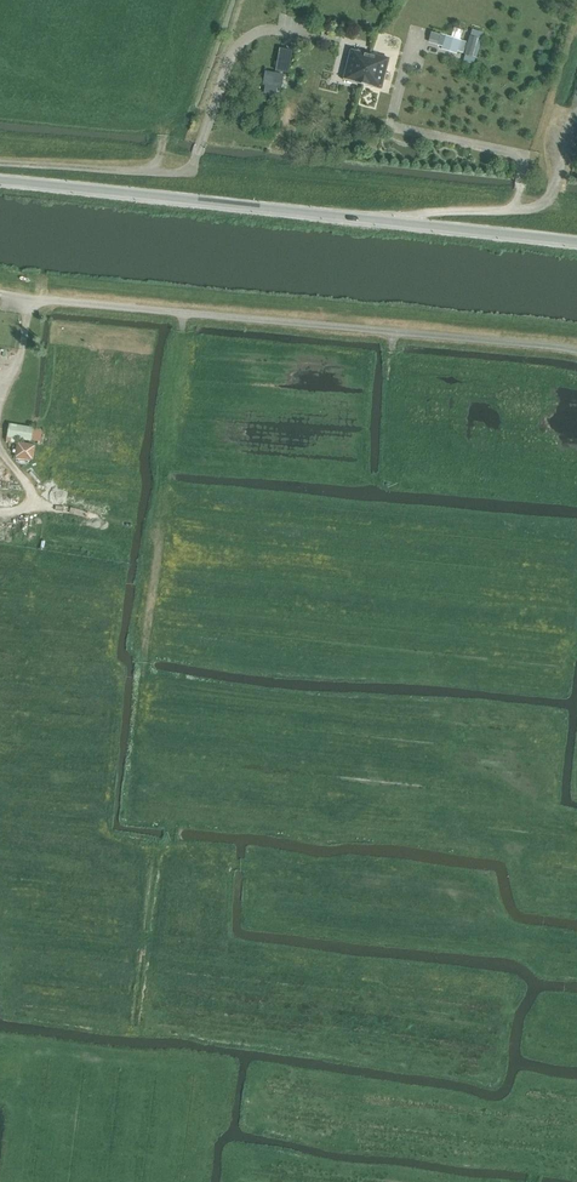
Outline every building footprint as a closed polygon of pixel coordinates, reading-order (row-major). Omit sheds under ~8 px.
[(541,11),(537,24),(548,27),(552,14),(541,11)] [(389,45),(394,29),(382,26),(377,41),(389,45)] [(443,47),(457,51),(460,40),(447,36),(443,47)] [(465,54),(472,56),(477,39),(471,37),(465,54)] [(344,80),(381,89),(389,59),(362,52),(362,53),(351,50),(344,80)] [(278,72),(289,74),(292,53),(281,51),(278,72)] [(264,94),(276,96),(278,88),(281,89),(282,78),(266,75),(264,94)] [(7,442),(15,443),(16,438),(31,440),(41,442),(43,430),(9,424),(7,436),(7,442)]
